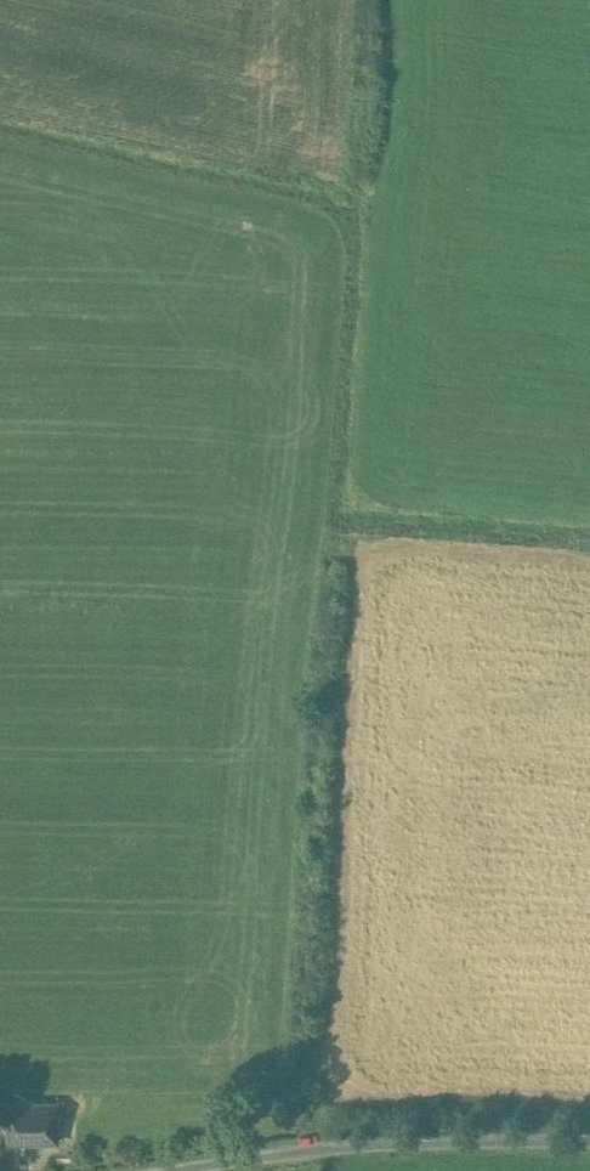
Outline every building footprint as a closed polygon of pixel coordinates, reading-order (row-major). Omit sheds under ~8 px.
[(57,1101),(8,1102),(9,1139),(58,1138),(57,1101)]
